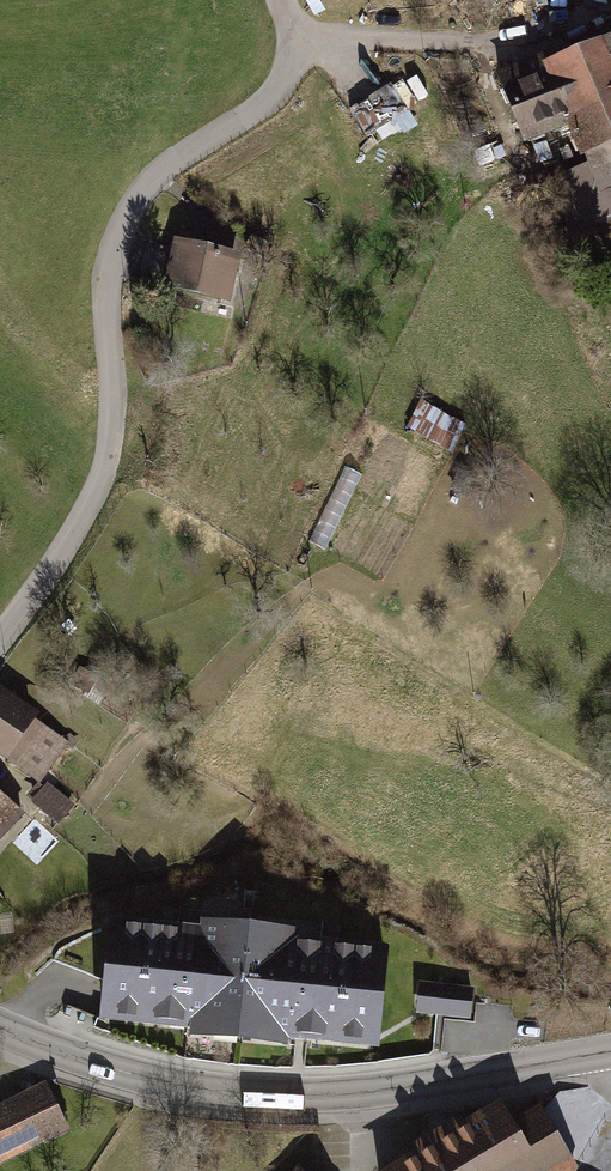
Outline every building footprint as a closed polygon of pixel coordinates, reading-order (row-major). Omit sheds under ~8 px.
[(493,73),(522,145),(567,128),(581,163),(610,151),(610,35),(552,58),(549,51),(526,60),(493,73)] [(383,85),(346,107),(365,139),(403,117),(383,85)] [(601,222),(610,246),(610,218),(601,222)] [(231,302),(241,251),(198,244),(173,239),(164,290),(231,302)] [(411,429),(457,448),(469,419),(423,399),(411,429)] [(0,687),(0,760),(36,786),(67,743),(34,720),(38,714),(0,687)] [(48,782),(29,804),(56,827),(75,804),(48,782)] [(23,817),(0,796),(0,843),(23,817)] [(200,932),(109,925),(101,1027),(188,1034),(187,1045),(285,1052),(286,1042),(383,1050),(390,951),(302,944),(302,933),(201,925),(200,932)] [(458,988),(422,985),(419,1015),(473,1020),(476,990),(458,988)] [(47,1088),(0,1110),(0,1165),(69,1133),(47,1088)] [(378,1170),(576,1170),(538,1107),(513,1122),(499,1098),(378,1170)] [(294,1166),(290,1170),(328,1170),(312,1157),(300,1170),(294,1166)]
